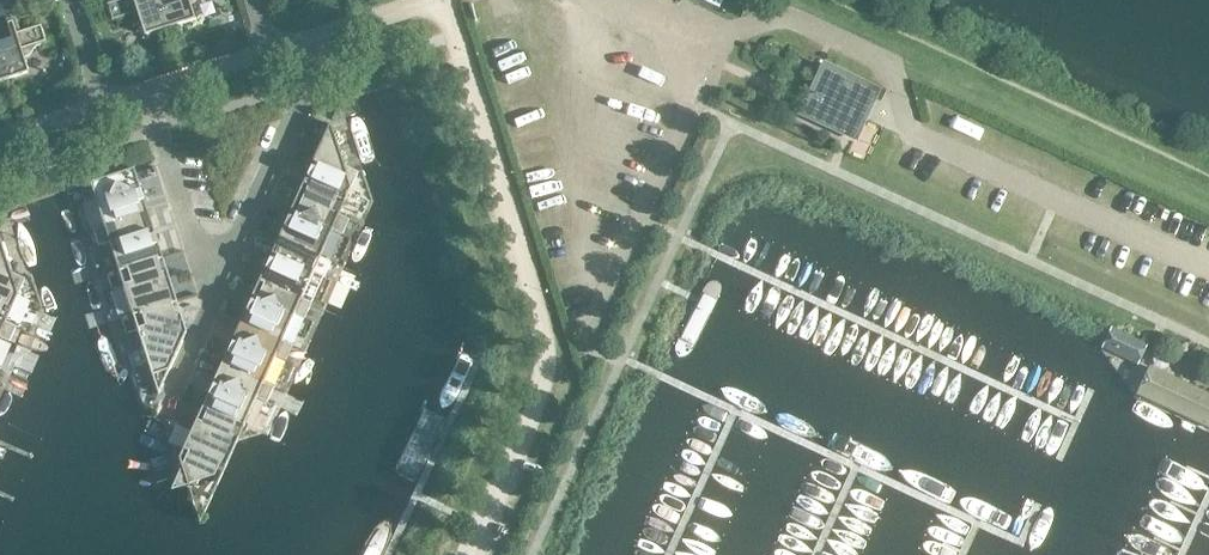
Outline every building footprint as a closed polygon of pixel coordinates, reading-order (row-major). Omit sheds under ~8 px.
[(3,81),(28,73),(23,58),(28,57),(31,54),(33,50),(36,47),(40,45),(39,44),(45,42),(40,26),(15,34),(12,24),(16,23),(9,0),(0,0),(0,73),(3,81)] [(169,28),(160,0),(121,0),(107,5),(112,21),(118,19),(119,20),(123,19),(127,20),(131,22),(135,22),(139,21),(144,36),(169,28)] [(169,28),(195,20),(190,5),(194,3),(197,0),(160,0),(169,28)] [(181,33),(172,36),(177,50),(186,47),(181,33)] [(767,54),(776,58),(779,51),(770,48),(767,54)] [(822,62),(797,116),(842,138),(868,83),(822,62)] [(866,149),(873,130),(854,123),(847,143),(866,149)] [(307,188),(301,200),(338,217),(339,216),(350,189),(350,188),(358,173),(343,166),(330,125),(329,124),(302,185),(307,188)] [(132,185),(128,173),(128,171),(79,187),(84,203),(95,200),(104,227),(104,228),(142,216),(143,217),(148,215),(138,183),(132,185)] [(349,221),(339,216),(338,217),(301,200),(296,212),(291,210),(277,240),(282,243),(283,242),(319,258),(320,258),(332,231),(342,236),(349,221)] [(146,229),(143,217),(142,216),(104,228),(104,227),(93,231),(98,247),(109,243),(118,271),(118,272),(156,260),(157,260),(162,259),(152,227),(146,229)] [(5,323),(6,323),(18,296),(17,295),(25,280),(10,273),(0,241),(0,321),(5,323)] [(330,262),(320,258),(319,258),(283,242),(282,243),(277,254),(272,252),(258,282),(263,285),(264,284),(300,300),(301,300),(313,273),(323,278),(330,262)] [(170,303),(171,304),(176,302),(166,271),(160,273),(157,260),(156,260),(118,272),(118,271),(107,275),(112,291),(123,287),(132,315),(132,316),(170,303)] [(304,320),(311,304),(301,300),(300,300),(264,284),(263,285),(258,296),(253,294),(239,324),(245,326),(282,342),(294,315),(304,320)] [(175,316),(171,304),(170,303),(132,316),(132,315),(121,318),(126,335),(137,331),(152,377),(169,372),(186,333),(180,315),(175,316)] [(9,343),(16,327),(6,323),(5,323),(0,321),(0,338),(9,343)] [(221,366),(226,368),(263,384),(263,383),(275,357),(285,362),(292,346),(282,342),(245,326),(239,338),(234,336),(221,366)] [(1138,366),(1145,351),(1146,348),(1112,332),(1110,335),(1103,350),(1138,366)] [(1135,395),(1208,430),(1208,391),(1149,364),(1135,395)] [(215,378),(202,408),(207,410),(207,409),(244,426),(256,399),(267,403),(274,388),(263,383),(263,384),(226,368),(221,380),(215,378)] [(188,452),(180,470),(171,491),(214,477),(219,466),(223,468),(223,469),(224,470),(244,426),(207,409),(207,410),(202,422),(196,420),(193,427),(183,450),(188,452)]
